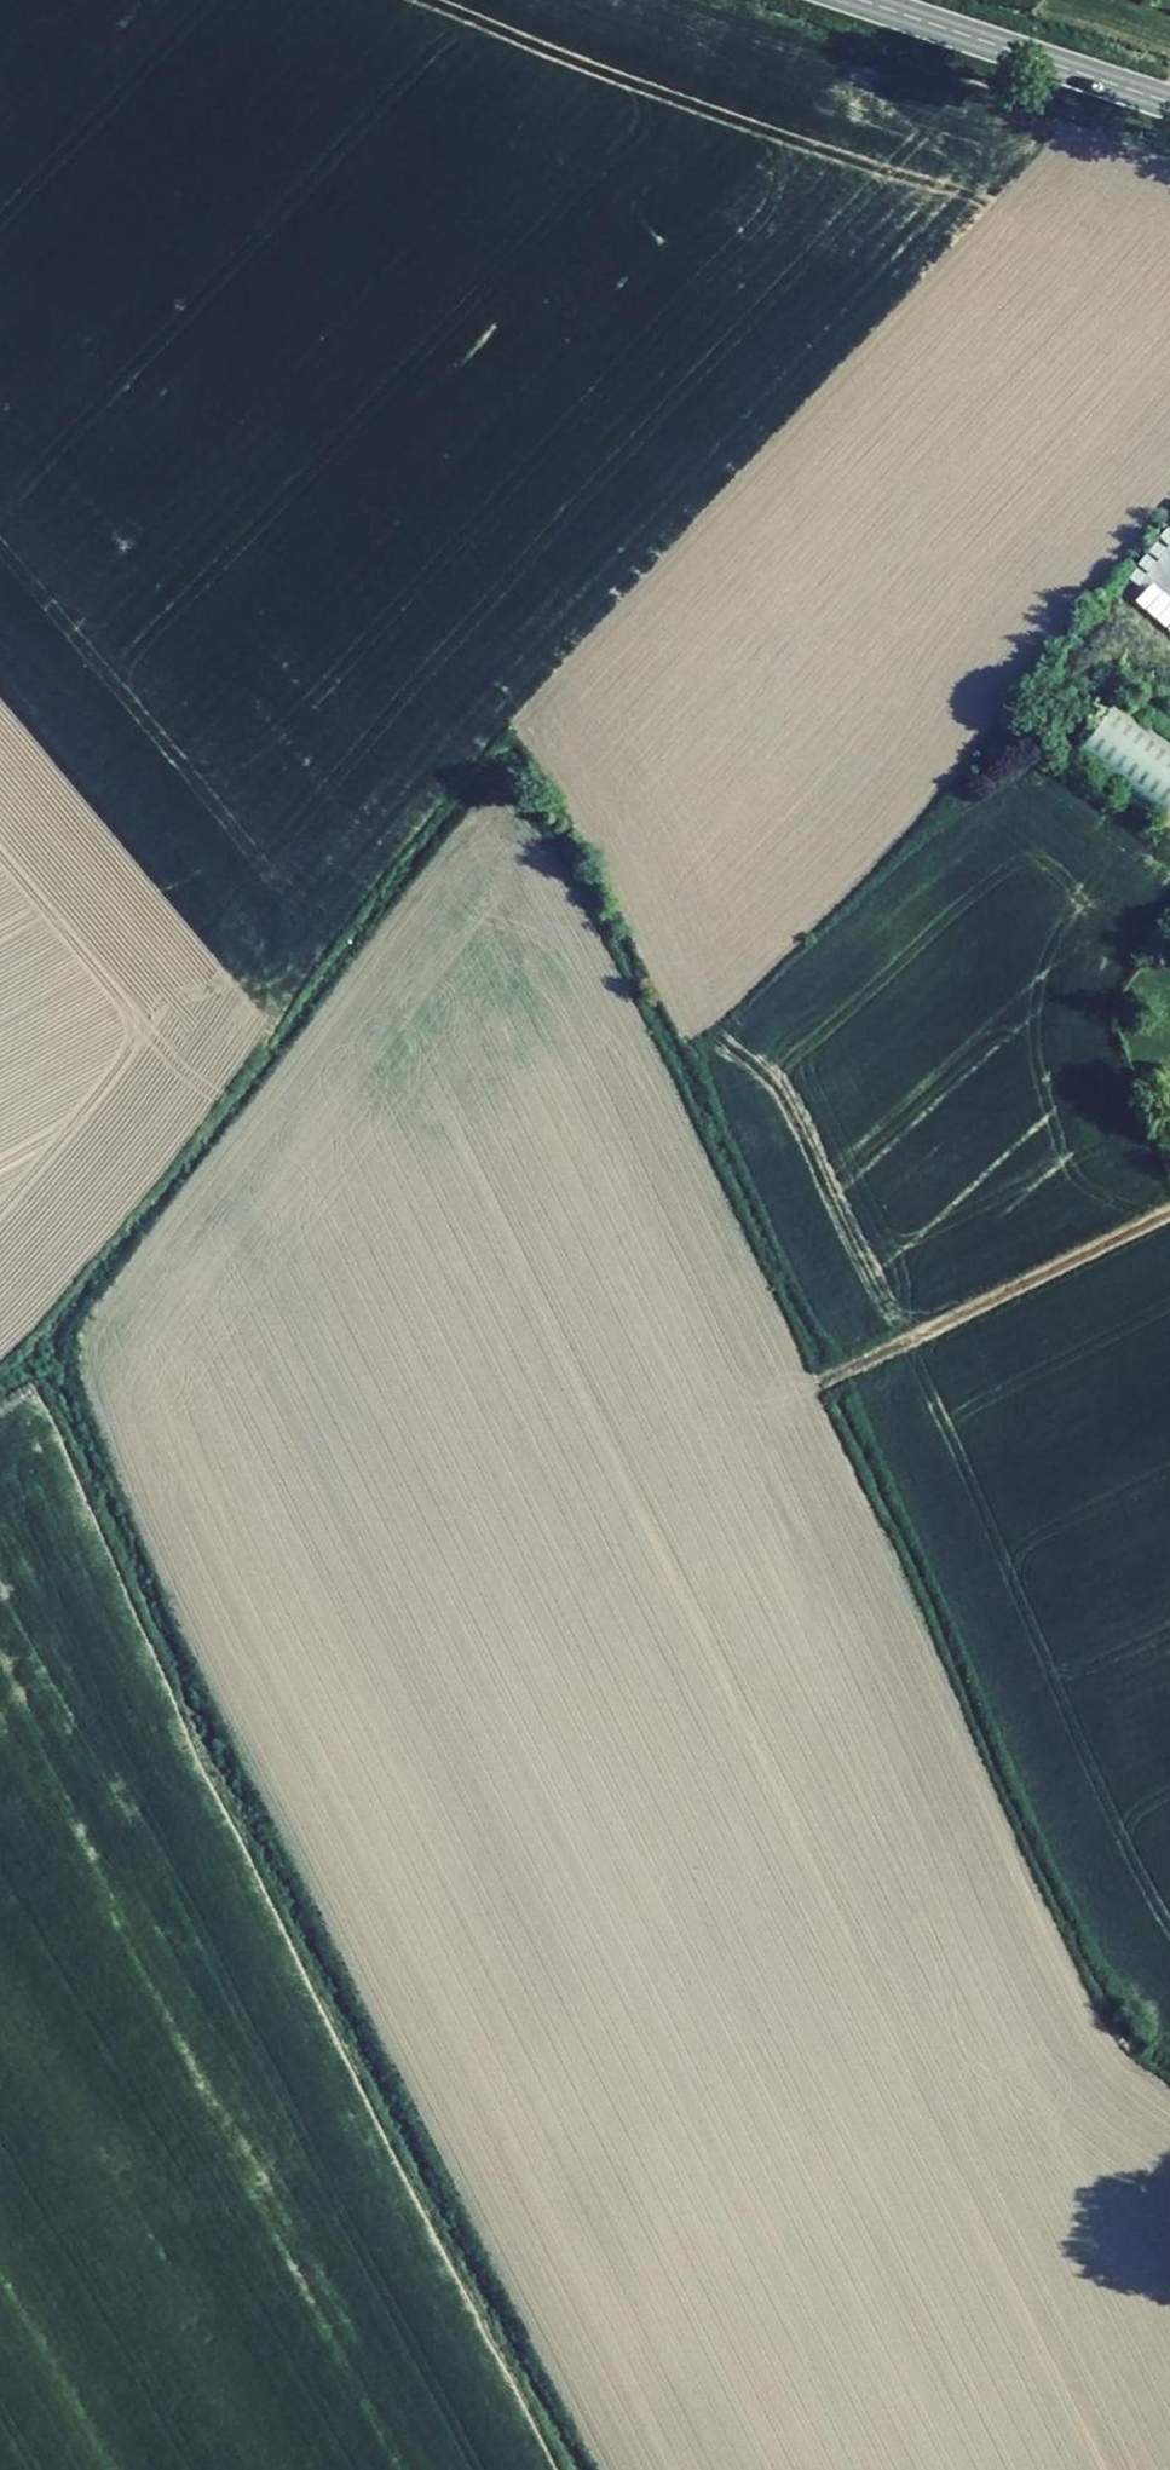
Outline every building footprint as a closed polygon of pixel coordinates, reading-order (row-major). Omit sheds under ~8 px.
[(1078,764),(1166,822),(1169,815),(1169,744),(1116,707),(1078,764)]
